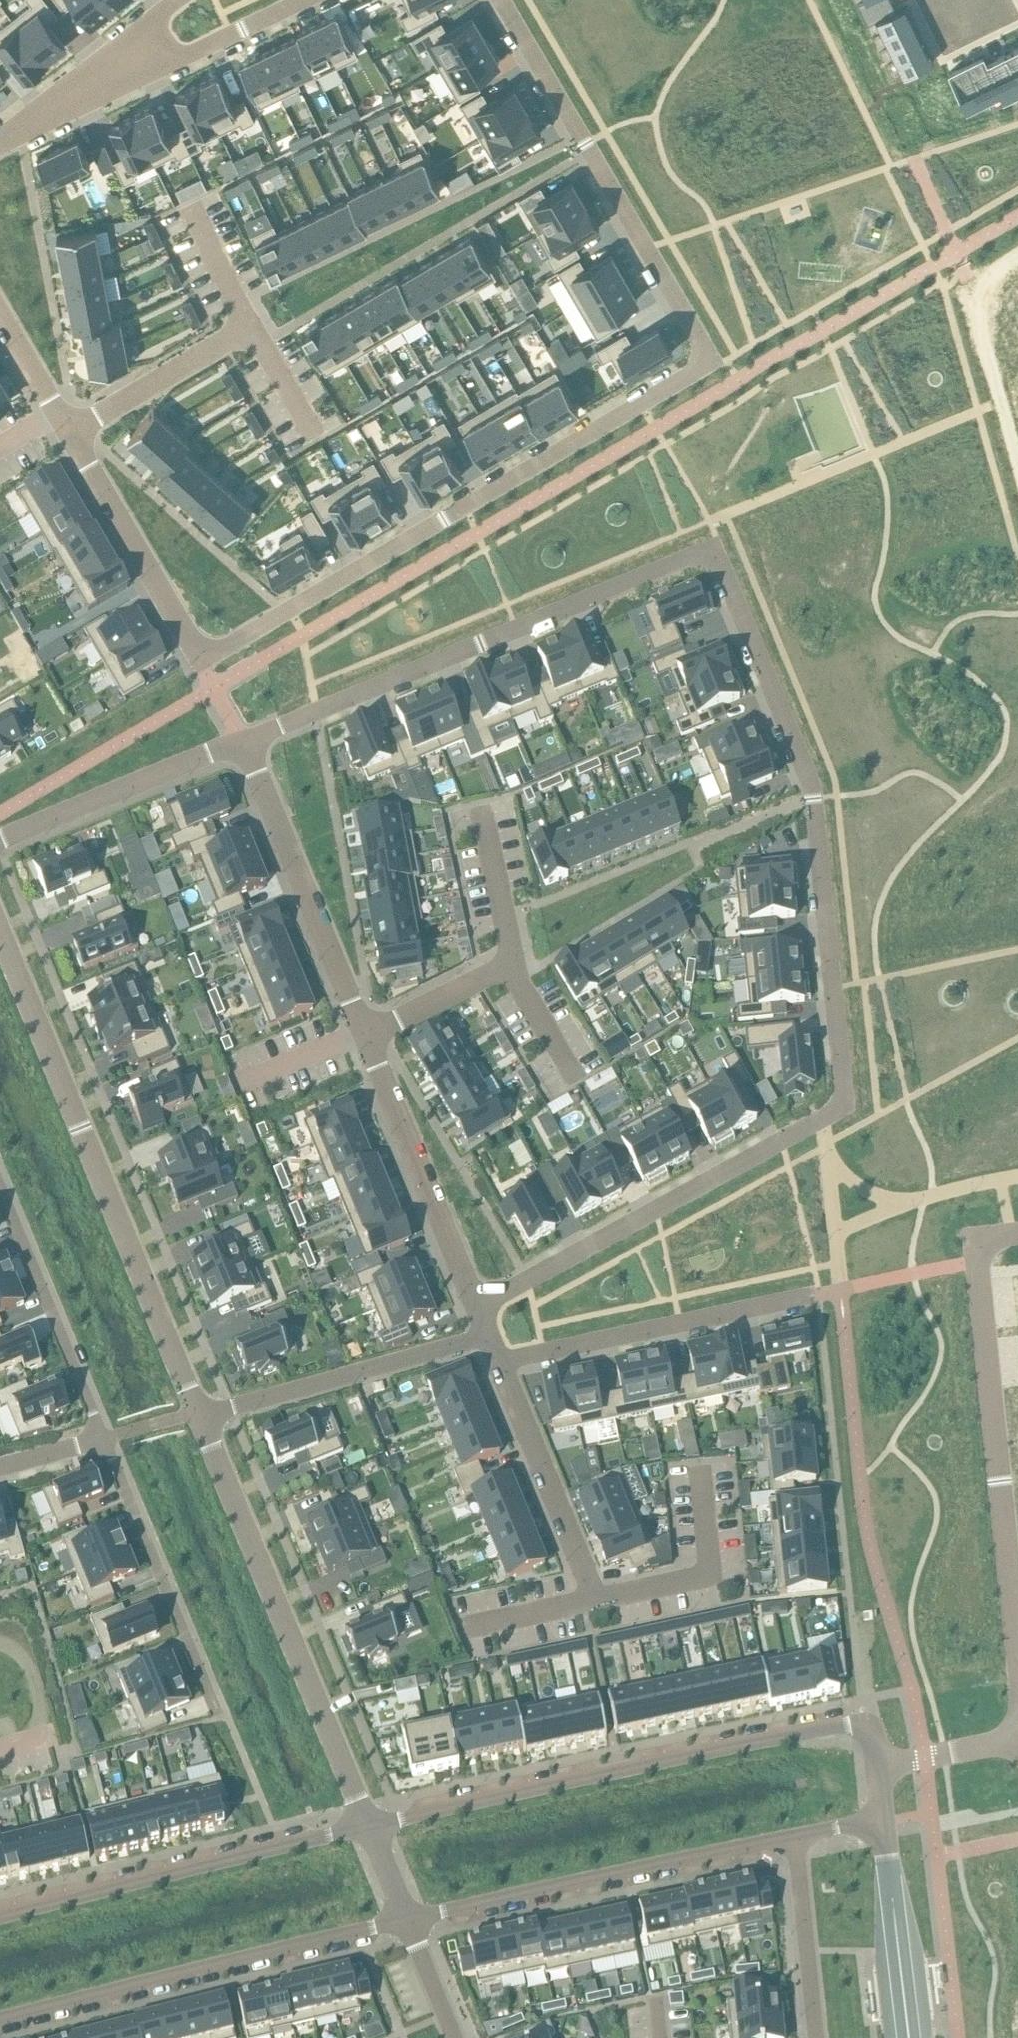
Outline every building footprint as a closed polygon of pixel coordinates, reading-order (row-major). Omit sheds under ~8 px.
[(12,18),(45,60),(65,44),(47,22),(57,14),(46,0),(28,0),(30,3),(12,18)] [(64,9),(74,1),(92,24),(112,8),(106,0),(57,0),(64,9)] [(410,11),(401,16),(407,28),(438,13),(433,2),(437,0),(404,0),(410,11)] [(857,4),(867,24),(875,20),(895,9),(891,0),(864,0),(857,4)] [(895,9),(875,20),(882,34),(911,20),(914,19),(907,4),(895,9)] [(337,13),(317,23),(337,65),(358,55),(337,13)] [(441,21),(413,37),(420,49),(427,45),(439,67),(486,39),(472,17),(447,31),(441,21)] [(0,27),(0,59),(6,54),(25,77),(46,61),(45,60),(12,18),(0,27)] [(911,20),(882,34),(888,48),(918,33),(911,20)] [(317,23),(297,32),(298,35),(299,35),(315,68),(314,69),(317,74),(337,65),(317,23)] [(918,33),(888,48),(895,61),(925,47),(924,46),(918,33)] [(298,35),(280,44),(296,78),(296,77),(314,69),(315,68),(299,35),(298,35)] [(486,39),(439,67),(459,100),(480,87),(474,77),(499,62),(486,39)] [(280,44),(260,54),(280,96),(300,86),(296,77),(296,78),(280,44)] [(925,47),(895,61),(902,75),(934,60),(927,45),(924,46),(925,47)] [(1003,53),(1017,84),(1017,46),(1003,53)] [(986,61),(1000,89),(1000,90),(1003,97),(1017,90),(1017,84),(1003,53),(987,61),(986,61)] [(260,54),(240,63),(260,105),(280,96),(260,54)] [(983,54),(966,62),(984,98),(1000,90),(1000,89),(986,61),(987,61),(983,54)] [(966,62),(949,70),(967,106),(984,98),(966,62)] [(219,73),(197,84),(220,131),(240,122),(242,126),(255,120),(244,97),(233,103),(219,73)] [(197,84),(176,94),(190,123),(179,129),(189,151),(202,145),(200,141),(220,131),(197,84)] [(482,91),(461,103),(480,137),(527,110),(526,109),(513,87),(488,102),(482,91)] [(393,91),(382,96),(385,103),(396,98),(393,93),(393,91)] [(153,105),(132,115),(155,162),(175,153),(177,157),(189,151),(179,129),(167,134),(153,105)] [(389,108),(378,113),(381,121),(392,115),(389,108)] [(527,110),(480,137),(500,170),(521,158),(515,147),(541,132),(527,108),(526,109),(527,110)] [(349,112),(338,117),(342,124),(353,119),(349,112)] [(378,113),(367,118),(371,126),(381,121),(378,113)] [(132,115),(110,125),(125,155),(113,160),(116,165),(124,182),(137,176),(135,172),(155,162),(132,115)] [(338,117),(327,122),(331,129),(342,124),(338,117)] [(352,126),(341,131),(345,138),(355,133),(352,126)] [(311,130),(300,136),(303,143),(314,138),(311,130)] [(341,131),(330,136),(334,143),(345,138),(341,131)] [(300,136),(289,141),(292,148),(303,143),(300,136)] [(39,162),(37,163),(44,179),(47,178),(49,183),(90,163),(78,137),(37,157),(39,162)] [(105,142),(92,148),(103,171),(116,165),(113,160),(105,142)] [(315,143),(304,149),(308,156),(319,151),(315,143)] [(304,149),(293,154),(297,161),(308,156),(304,149)] [(420,149),(399,159),(403,168),(404,167),(420,201),(440,191),(420,149)] [(242,154),(233,159),(239,171),(240,173),(249,169),(242,154)] [(278,161),(267,166),(271,173),(282,168),(278,161)] [(267,166),(256,172),(260,179),(271,173),(267,166)] [(403,168),(386,176),(402,210),(420,201),(404,167),(403,168)] [(249,175),(238,180),(239,181),(242,187),(253,182),(249,175)] [(386,176),(367,185),(383,219),(402,210),(386,176)] [(541,186),(519,198),(538,232),(585,204),(584,204),(572,182),(547,196),(541,186)] [(367,185),(348,194),(349,197),(350,197),(365,227),(366,227),(383,219),(367,185)] [(184,186),(176,190),(181,201),(189,197),(184,186)] [(349,197),(332,205),(348,239),(367,230),(366,227),(365,227),(350,197),(349,197)] [(585,204),(538,232),(551,253),(547,256),(554,267),(579,252),(573,242),(599,226),(585,203),(584,204),(585,204)] [(332,205),(313,214),(329,248),(348,239),(332,205)] [(313,214),(295,223),(311,257),(329,248),(313,214)] [(153,219),(144,223),(149,235),(158,231),(153,219)] [(488,220),(478,226),(486,239),(496,233),(488,220)] [(295,223),(277,232),(293,265),(311,257),(295,223)] [(251,234),(271,276),(293,265),(277,232),(272,224),(251,234)] [(106,227),(57,237),(61,260),(100,253),(111,251),(106,227)] [(158,231),(149,235),(155,247),(164,242),(158,231)] [(13,254),(7,235),(0,237),(0,259),(13,254)] [(472,236),(453,248),(476,288),(496,276),(472,236)] [(453,248),(434,258),(453,290),(452,291),(457,299),(476,288),(453,248)] [(100,253),(61,260),(65,282),(104,275),(100,253)] [(579,257),(558,270),(578,303),(624,276),(611,254),(586,268),(579,257)] [(434,258),(416,269),(435,301),(452,291),(453,290),(434,258)] [(172,259),(163,263),(168,275),(177,270),(172,259)] [(399,279),(417,311),(435,301),(416,269),(399,279)] [(177,270),(168,275),(174,287),(183,282),(177,270)] [(104,275),(65,282),(69,305),(108,298),(121,295),(117,273),(104,275)] [(398,276),(379,287),(402,328),(409,339),(428,329),(420,316),(417,311),(399,279),(398,276)] [(624,276),(578,303),(597,337),(618,324),(612,313),(637,299),(624,276)] [(523,278),(512,284),(519,294),(529,288),(523,278)] [(379,287),(360,298),(383,338),(402,328),(379,287)] [(529,288),(519,294),(527,308),(537,302),(529,288)] [(1003,295),(1012,324),(1017,322),(1017,291),(1003,295)] [(108,298),(69,305),(74,328),(82,327),(82,326),(112,320),(112,319),(108,298)] [(360,298),(341,309),(365,349),(383,338),(360,298)] [(191,299),(182,303),(187,315),(197,310),(191,299)] [(524,307),(513,313),(517,320),(528,314),(524,307)] [(341,309),(323,320),(346,360),(365,349),(341,309)] [(197,310),(187,315),(193,327),(202,322),(197,310)] [(112,320),(82,326),(82,327),(86,349),(125,341),(120,318),(112,319),(112,320)] [(531,319),(520,325),(524,332),(535,326),(531,319)] [(323,320),(302,332),(326,372),(346,360),(323,320)] [(626,331),(596,349),(603,361),(611,356),(625,379),(649,365),(651,368),(661,362),(660,359),(672,351),(658,327),(632,342),(626,331)] [(489,328),(478,334),(482,341),(493,335),(489,328)] [(478,334),(468,340),(472,347),(482,341),(478,334)] [(499,337),(489,344),(493,350),(503,344),(499,337)] [(559,338),(549,344),(558,359),(568,353),(559,338)] [(125,341),(86,349),(90,372),(129,365),(125,341)] [(489,344),(478,350),(482,357),(493,350),(489,344)] [(582,346),(559,360),(567,373),(589,359),(582,346)] [(453,348),(443,354),(447,361),(457,355),(453,348)] [(443,354),(433,361),(437,367),(447,361),(443,354)] [(462,359),(451,366),(455,372),(466,366),(462,359)] [(451,366),(441,372),(445,379),(455,372),(451,366)] [(555,369),(536,381),(559,421),(579,410),(555,369)] [(231,370),(222,376),(229,387),(237,382),(231,370)] [(416,370),(405,376),(410,383),(420,377),(416,370)] [(405,376),(395,383),(399,389),(410,383),(405,376)] [(6,401),(12,398),(0,378),(0,405),(6,401)] [(427,380),(416,386),(422,397),(433,390),(427,380)] [(518,391),(517,392),(539,429),(538,430),(540,433),(559,421),(536,381),(518,391)] [(237,382),(229,387),(235,398),(244,393),(237,382)] [(516,388),(497,400),(520,440),(538,430),(539,429),(517,392),(518,391),(516,388)] [(379,392),(368,398),(372,405),(383,399),(379,392)] [(368,398),(358,404),(362,411),(372,405),(368,398)] [(497,400),(478,411),(502,451),(520,440),(497,400)] [(252,408),(244,413),(251,424),(259,420),(252,408)] [(154,409),(128,438),(145,454),(171,425),(154,409)] [(478,411),(459,422),(482,462),(502,451),(478,411)] [(434,430),(415,441),(441,486),(462,474),(445,446),(456,440),(444,418),(431,425),(434,430)] [(259,420),(251,424),(257,436),(266,431),(259,420)] [(171,425),(145,454),(162,469),(163,469),(183,446),(184,447),(189,441),(171,425)] [(393,448),(381,455),(394,477),(404,470),(421,498),(441,486),(415,441),(395,452),(393,448)] [(275,445),(266,450),(273,462),(281,457),(275,445)] [(162,469),(157,475),(174,491),(200,461),(184,447),(183,446),(163,469),(162,469)] [(364,471),(345,481),(371,527),(392,515),(375,487),(386,481),(373,459),(361,466),(364,471)] [(200,461),(174,491),(191,506),(217,476),(200,461)] [(287,467),(279,472),(286,484),(294,479),(287,467)] [(54,476),(19,496),(31,517),(71,493),(59,473),(54,476)] [(217,476),(191,506),(208,521),(234,492),(217,476)] [(324,488),(311,496),(324,518),(334,511),(351,539),(371,527),(345,481),(326,492),(324,488)] [(234,492),(208,521),(226,537),(252,507),(234,492)] [(71,493),(31,517),(42,535),(82,512),(71,493)] [(312,507),(300,514),(317,544),(329,537),(312,507)] [(42,536),(28,545),(39,562),(55,553),(93,531),(92,530),(82,512),(42,535),(42,536)] [(93,531),(55,553),(55,554),(66,572),(106,548),(94,528),(92,530),(93,531)] [(267,563),(263,565),(275,584),(278,582),(279,585),(319,562),(299,529),(279,541),(284,549),(265,560),(267,563)] [(106,548),(66,572),(77,590),(117,567),(106,548)] [(0,561),(0,571),(2,570),(10,566),(5,558),(0,561)] [(117,567),(77,590),(89,611),(129,587),(117,567)] [(0,571),(0,583),(1,585),(8,581),(2,570),(0,571)] [(8,581),(1,585),(7,595),(14,591),(8,581)] [(699,598),(694,588),(644,609),(654,634),(647,637),(654,655),(682,643),(675,627),(705,614),(705,613),(712,610),(706,595),(699,598)] [(19,610),(12,614),(18,625),(25,621),(19,610)] [(106,619),(85,632),(104,665),(151,638),(150,637),(138,615),(113,630),(112,629),(106,619)] [(25,621),(18,625),(24,635),(31,631),(25,621)] [(620,681),(610,658),(599,662),(587,632),(563,642),(584,693),(606,684),(607,686),(620,681)] [(151,638),(104,665),(124,699),(145,686),(139,675),(165,660),(151,637),(150,637),(151,638)] [(549,710),(550,710),(562,705),(561,702),(584,693),(563,642),(562,642),(562,643),(538,652),(551,682),(540,687),(549,710)] [(47,649),(36,655),(43,668),(55,661),(47,649)] [(685,652),(653,665),(658,678),(670,673),(679,696),(730,675),(720,651),(690,663),(685,652)] [(623,654),(612,659),(618,674),(628,670),(629,670),(623,654)] [(549,710),(540,687),(529,692),(516,661),(493,671),(492,671),(513,722),(536,713),(540,724),(554,719),(550,710),(549,710)] [(480,711),(469,716),(484,754),(497,749),(490,732),(513,722),(492,671),(490,672),(488,666),(467,674),(470,680),(467,681),(480,711)] [(628,670),(618,674),(623,685),(632,682),(628,670)] [(689,719),(677,723),(683,736),(715,723),(710,712),(740,699),(739,697),(745,695),(737,674),(731,677),(730,675),(679,696),(689,719)] [(484,754),(469,716),(458,721),(445,691),(421,701),(442,751),(465,742),(472,759),(484,754)] [(417,695),(397,703),(399,709),(397,710),(404,728),(409,741),(398,745),(408,768),(420,800),(433,795),(419,761),(442,751),(421,701),(420,701),(417,695)] [(1,761),(16,752),(14,749),(33,737),(20,714),(24,712),(17,700),(0,710),(0,759),(1,761)] [(99,704),(85,712),(91,723),(105,715),(99,704)] [(353,742),(346,745),(354,764),(361,761),(369,781),(391,772),(399,793),(403,802),(410,801),(422,804),(422,803),(420,800),(408,768),(398,745),(387,750),(382,737),(374,720),(348,730),(353,742)] [(608,730),(600,733),(607,750),(620,745),(614,733),(610,735),(608,730)] [(712,776),(763,755),(763,754),(762,754),(753,730),(723,743),(718,731),(695,741),(700,754),(703,753),(712,776)] [(658,738),(646,743),(649,750),(661,745),(658,738)] [(627,755),(630,762),(641,757),(638,750),(627,755)] [(580,751),(569,756),(572,765),(584,760),(580,751)] [(659,751),(653,754),(658,766),(664,764),(659,751)] [(567,754),(556,759),(561,771),(572,766),(567,754)] [(722,800),(731,796),(734,805),(748,799),(745,790),(773,779),(772,776),(778,774),(770,754),(764,756),(763,755),(712,776),(722,800)] [(627,755),(616,759),(619,767),(630,762),(627,755)] [(587,765),(590,773),(602,768),(598,760),(587,765)] [(590,773),(587,765),(576,770),(580,777),(590,773)] [(550,781),(553,789),(564,784),(561,777),(550,781)] [(553,789),(550,781),(539,786),(542,794),(553,789)] [(211,787),(202,791),(203,794),(169,808),(179,834),(171,838),(176,852),(188,847),(209,839),(204,826),(229,815),(217,788),(212,790),(211,787)] [(524,793),(529,804),(536,801),(531,790),(524,793)] [(175,791),(164,796),(167,803),(179,799),(175,791)] [(399,793),(389,797),(392,804),(403,802),(399,793)] [(667,794),(647,802),(661,837),(681,828),(670,801),(667,794)] [(433,795),(420,800),(422,803),(438,806),(433,795)] [(642,844),(661,837),(647,802),(628,810),(642,844)] [(628,810),(609,818),(623,852),(642,844),(628,810)] [(726,810),(708,818),(711,827),(730,819),(726,810)] [(398,814),(359,821),(361,834),(363,844),(402,837),(402,836),(398,814)] [(442,818),(434,820),(436,831),(445,829),(442,818)] [(609,818),(590,826),(604,860),(623,852),(609,818)] [(586,868),(604,860),(590,826),(571,834),(586,868)] [(445,829),(436,831),(438,841),(447,840),(445,829)] [(554,841),(549,830),(527,839),(547,886),(568,877),(568,875),(554,841)] [(402,837),(363,844),(364,855),(365,855),(367,865),(416,856),(412,834),(402,836),(402,837)] [(554,841),(568,875),(586,868),(571,834),(554,841)] [(209,839),(188,847),(194,861),(200,859),(209,881),(258,861),(248,838),(221,849),(216,836),(209,839)] [(33,861),(47,898),(73,888),(78,901),(111,887),(105,873),(100,875),(89,848),(57,862),(54,853),(33,861)] [(416,856),(367,865),(369,876),(370,886),(370,887),(415,879),(415,880),(420,879),(416,856)] [(133,890),(155,881),(146,857),(129,864),(133,875),(128,877),(133,890)] [(738,897),(793,891),(793,890),(799,889),(797,867),(791,868),(790,865),(760,868),(759,859),(744,861),(745,870),(735,871),(738,897)] [(452,860),(443,862),(445,873),(454,871),(452,860)] [(246,908),(240,894),(267,884),(263,875),(266,874),(262,864),(259,865),(258,861),(209,881),(218,903),(212,905),(218,919),(246,908)] [(454,871),(445,873),(448,884),(456,882),(454,871)] [(370,886),(366,887),(368,899),(370,909),(419,900),(415,880),(415,879),(370,887),(370,886)] [(738,897),(741,922),(738,922),(740,935),(764,933),(763,921),(796,917),(793,892),(793,891),(738,897)] [(114,899),(90,908),(100,932),(74,942),(80,956),(77,957),(81,966),(84,965),(86,969),(139,948),(122,907),(118,908),(114,899)] [(419,900),(370,909),(372,920),(374,930),(413,923),(414,924),(423,922),(419,900)] [(650,912),(671,946),(689,935),(669,901),(650,912)] [(461,903),(452,905),(454,916),(463,914),(461,903)] [(682,916),(693,910),(688,903),(678,910),(682,916)] [(218,919),(214,921),(219,933),(229,929),(238,951),(282,933),(273,911),(248,921),(244,909),(218,919)] [(632,923),(652,957),(653,957),(671,946),(650,912),(632,923)] [(463,914),(454,916),(457,926),(466,924),(463,914)] [(187,919),(175,924),(179,932),(190,928),(187,919)] [(413,923),(374,930),(376,941),(378,952),(417,944),(414,924),(413,923)] [(652,957),(632,923),(613,934),(639,976),(658,965),(653,957),(652,957)] [(467,931),(457,933),(458,942),(469,940),(467,931)] [(706,931),(695,937),(698,944),(712,942),(713,942),(706,931)] [(282,933),(238,951),(246,970),(290,952),(282,933)] [(639,976),(613,934),(595,945),(620,988),(639,976)] [(745,957),(747,981),(802,976),(799,950),(767,953),(766,941),(741,944),(742,957),(745,957)] [(698,944),(697,950),(711,952),(712,942),(698,944)] [(417,944),(378,952),(380,962),(381,972),(382,972),(382,975),(396,972),(398,984),(423,978),(422,968),(417,944)] [(595,945),(577,956),(602,998),(620,988),(595,945)] [(160,950),(140,958),(144,967),(164,958),(160,950)] [(290,952),(246,970),(254,989),(298,971),(290,952)] [(195,955),(188,959),(192,970),(200,967),(195,955)] [(603,999),(602,998),(577,956),(577,955),(557,968),(583,1011),(603,999)] [(688,961),(687,973),(695,974),(696,962),(688,961)] [(94,1014),(89,1016),(95,1031),(153,1007),(135,964),(103,977),(110,995),(89,1004),(94,1014)] [(200,967),(192,970),(197,981),(204,978),(200,967)] [(298,971),(254,989),(262,1007),(305,989),(298,971)] [(693,986),(695,974),(687,973),(685,985),(693,986)] [(802,977),(802,976),(747,981),(750,1006),(738,1007),(739,1021),(774,1017),(772,1005),(805,1002),(804,999),(811,999),(809,977),(802,977)] [(305,989),(262,1007),(270,1027),(314,1009),(305,989)] [(216,991),(209,994),(213,1005),(221,1002),(216,991)] [(221,1002),(213,1005),(218,1017),(225,1013),(221,1002)] [(102,1046),(106,1044),(111,1055),(131,1046),(138,1064),(171,1051),(153,1007),(95,1031),(102,1046)] [(675,1014),(665,1020),(669,1027),(679,1021),(675,1014)] [(211,1017),(200,1021),(204,1032),(216,1028),(211,1017)] [(493,1017),(483,1022),(488,1030),(497,1024),(493,1017)] [(454,1022),(411,1047),(418,1059),(423,1068),(458,1047),(458,1048),(467,1043),(454,1022)] [(656,1023),(645,1029),(650,1038),(661,1031),(656,1023)] [(687,1023),(677,1029),(683,1039),(693,1034),(687,1023)] [(796,1043),(794,1025),(746,1030),(748,1050),(781,1046),(786,1090),(787,1090),(788,1098),(804,1096),(803,1088),(814,1087),(809,1042),(796,1043)] [(503,1033),(495,1038),(501,1047),(508,1043),(503,1033)] [(612,1040),(601,1046),(610,1062),(611,1062),(618,1057),(621,1056),(632,1049),(628,1042),(622,1033),(612,1040)] [(638,1036),(628,1042),(632,1049),(642,1043),(638,1036)] [(229,1038),(221,1041),(226,1053),(234,1049),(229,1038)] [(655,1042),(644,1048),(650,1059),(661,1053),(655,1042)] [(508,1043),(501,1047),(506,1057),(514,1052),(508,1043)] [(458,1047),(423,1068),(428,1077),(429,1077),(435,1086),(469,1066),(458,1048),(458,1047)] [(644,1049),(635,1054),(640,1063),(649,1058),(644,1049)] [(734,1132),(757,1119),(741,1091),(752,1085),(736,1054),(723,1061),(729,1072),(708,1084),(734,1132)] [(144,1133),(166,1124),(162,1115),(194,1102),(177,1061),(149,1073),(155,1086),(129,1097),(144,1133)] [(469,1066),(435,1086),(440,1096),(445,1105),(480,1084),(469,1066)] [(525,1070),(517,1075),(523,1084),(530,1080),(525,1070)] [(612,1070),(603,1075),(608,1086),(617,1081),(612,1070)] [(530,1080),(523,1084),(528,1094),(536,1089),(530,1080)] [(480,1084),(445,1105),(450,1114),(451,1114),(457,1123),(491,1103),(490,1102),(480,1084)] [(685,1122),(695,1116),(711,1144),(713,1143),(716,1149),(735,1139),(732,1133),(734,1132),(708,1084),(686,1096),(680,1085),(668,1092),(672,1100),(673,1100),(685,1122)] [(767,1090),(759,1094),(766,1108),(775,1104),(767,1090)] [(234,1093),(224,1098),(227,1105),(237,1101),(234,1093)] [(567,1095),(547,1107),(554,1118),(580,1103),(575,1095),(570,1099),(567,1095)] [(491,1103),(457,1123),(462,1133),(467,1142),(467,1141),(469,1144),(511,1119),(499,1097),(490,1102),(491,1103)] [(667,1169),(690,1156),(674,1128),(685,1122),(673,1100),(672,1100),(661,1106),(662,1109),(640,1120),(667,1169)] [(348,1104),(304,1122),(313,1144),(357,1126),(348,1104)] [(550,1114),(538,1121),(548,1140),(561,1133),(550,1114)] [(665,1169),(667,1169),(640,1120),(619,1132),(618,1130),(606,1136),(618,1158),(628,1153),(644,1181),(646,1180),(649,1186),(669,1175),(665,1169)] [(265,1124),(257,1128),(262,1139),(269,1136),(265,1124)] [(357,1126),(313,1144),(321,1163),(365,1145),(357,1126)] [(217,1166),(217,1167),(222,1165),(212,1141),(214,1140),(209,1127),(186,1137),(190,1148),(160,1161),(162,1164),(156,1167),(162,1182),(168,1180),(170,1185),(217,1166)] [(606,1136),(573,1154),(576,1161),(579,1165),(578,1166),(600,1206),(601,1205),(623,1193),(607,1164),(618,1158),(606,1136)] [(258,1148),(255,1140),(244,1144),(247,1153),(258,1148)] [(365,1145),(321,1163),(329,1183),(334,1181),(333,1180),(372,1164),(372,1163),(365,1145)] [(372,1164),(333,1180),(334,1181),(341,1199),(385,1181),(376,1161),(372,1163),(372,1164)] [(577,1218),(600,1206),(578,1166),(579,1165),(576,1161),(554,1173),(550,1167),(538,1173),(550,1195),(561,1190),(577,1218)] [(170,1185),(180,1209),(210,1197),(215,1208),(238,1199),(233,1186),(226,1188),(217,1167),(217,1166),(170,1185)] [(282,1166),(274,1169),(279,1180),(286,1177),(282,1166)] [(555,1230),(540,1201),(550,1195),(538,1173),(526,1180),(528,1182),(504,1195),(509,1203),(501,1208),(508,1221),(516,1217),(531,1243),(555,1230)] [(286,1177),(279,1180),(283,1192),(291,1189),(286,1177)] [(385,1181),(341,1199),(349,1218),(392,1200),(385,1181)] [(392,1200),(349,1218),(357,1237),(400,1219),(392,1200)] [(297,1204),(290,1207),(294,1218),(302,1215),(297,1204)] [(302,1215),(294,1218),(299,1229),(307,1226),(302,1215)] [(400,1219),(357,1237),(366,1259),(409,1241),(400,1219)] [(189,1268),(195,1284),(201,1281),(203,1285),(254,1264),(244,1241),(255,1237),(250,1224),(218,1237),(223,1248),(193,1261),(195,1266),(189,1268)] [(307,1244),(300,1247),(304,1258),(312,1255),(307,1244)] [(312,1255),(304,1258),(309,1269),(317,1266),(312,1255)] [(15,1281),(6,1259),(0,1262),(0,1287),(15,1281)] [(203,1285),(213,1309),(243,1297),(249,1312),(272,1302),(265,1286),(263,1287),(254,1264),(203,1285)] [(425,1291),(415,1268),(388,1279),(383,1265),(355,1277),(361,1291),(367,1289),(376,1311),(425,1291)] [(327,1270),(313,1276),(319,1291),(333,1285),(327,1270)] [(0,1287),(0,1313),(24,1303),(15,1281),(0,1287)] [(379,1335),(385,1349),(413,1338),(408,1326),(434,1314),(430,1305),(433,1304),(429,1293),(426,1295),(425,1291),(376,1311),(385,1333),(379,1335)] [(278,1361),(298,1353),(288,1328),(290,1327),(285,1314),(262,1323),(266,1335),(236,1347),(239,1353),(233,1355),(239,1371),(245,1368),(247,1374),(258,1369),(261,1376),(280,1368),(278,1361)] [(790,1328),(791,1331),(763,1337),(769,1366),(757,1369),(762,1389),(760,1389),(761,1394),(791,1388),(785,1358),(810,1353),(805,1328),(800,1329),(799,1326),(790,1328)] [(22,1363),(25,1370),(42,1363),(30,1333),(4,1344),(0,1335),(0,1372),(22,1363)] [(737,1340),(714,1345),(725,1397),(760,1389),(762,1389),(757,1369),(756,1364),(743,1367),(737,1340)] [(337,1341),(323,1347),(332,1368),(346,1362),(337,1341)] [(688,1405),(725,1397),(714,1345),(690,1350),(696,1377),(683,1379),(688,1405)] [(688,1405),(683,1379),(670,1382),(665,1356),(641,1361),(652,1412),(688,1405)] [(652,1412),(641,1361),(617,1366),(623,1392),(610,1395),(616,1420),(652,1412)] [(428,1383),(437,1405),(474,1390),(465,1368),(428,1383)] [(610,1395),(598,1398),(592,1371),(568,1376),(579,1428),(616,1420),(610,1395)] [(552,1377),(552,1380),(545,1381),(556,1433),(579,1428),(568,1376),(562,1378),(561,1375),(552,1377)] [(0,1394),(0,1405),(2,1409),(7,1406),(20,1438),(50,1430),(49,1429),(47,1429),(45,1420),(68,1410),(57,1384),(31,1395),(26,1383),(0,1394)] [(474,1390),(437,1405),(446,1426),(483,1411),(474,1390)] [(393,1393),(383,1397),(386,1404),(396,1400),(393,1393)] [(491,1432),(483,1411),(446,1426),(455,1447),(491,1432)] [(381,1428),(390,1424),(386,1412),(376,1416),(381,1428)] [(809,1414),(799,1416),(801,1425),(811,1424),(809,1414)] [(279,1425),(264,1431),(267,1438),(266,1439),(277,1465),(307,1453),(312,1464),(344,1451),(338,1438),(327,1443),(317,1418),(282,1432),(279,1425)] [(767,1421),(759,1422),(760,1429),(768,1428),(767,1421)] [(390,1424),(381,1428),(386,1440),(395,1436),(390,1424)] [(770,1429),(761,1430),(762,1438),(764,1463),(769,1462),(814,1457),(811,1433),(789,1436),(788,1427),(783,1427),(770,1429)] [(745,1431),(732,1434),(735,1449),(748,1447),(745,1431)] [(500,1454),(491,1432),(455,1447),(463,1468),(454,1471),(460,1485),(484,1475),(479,1463),(500,1454)] [(696,1441),(683,1444),(685,1454),(698,1452),(696,1441)] [(596,1450),(584,1453),(585,1457),(588,1472),(592,1482),(597,1480),(602,1478),(596,1450)] [(660,1452),(645,1455),(647,1463),(662,1460),(660,1452)] [(397,1457),(388,1460),(393,1473),(402,1469),(397,1457)] [(769,1462),(772,1494),(778,1493),(778,1492),(795,1491),(794,1483),(816,1481),(814,1457),(769,1462)] [(92,1465),(73,1470),(77,1479),(44,1493),(59,1527),(83,1517),(78,1506),(105,1495),(92,1465)] [(601,1492),(581,1500),(590,1522),(634,1504),(647,1498),(635,1467),(620,1470),(602,1478),(597,1480),(601,1492)] [(588,1472),(576,1477),(580,1486),(592,1482),(588,1472)] [(489,1487),(484,1475),(460,1485),(465,1498),(474,1494),(483,1515),(519,1500),(510,1478),(489,1487)] [(741,1496),(751,1495),(750,1482),(740,1483),(741,1496)] [(334,1501),(339,1513),(309,1525),(311,1530),(305,1533),(311,1548),(317,1546),(319,1549),(369,1528),(360,1506),(371,1501),(366,1488),(334,1501)] [(778,1492),(778,1493),(778,1500),(769,1501),(771,1525),(820,1520),(818,1496),(796,1498),(795,1491),(778,1492)] [(665,1495),(655,1495),(656,1508),(666,1507),(665,1495)] [(751,1495),(741,1496),(743,1509),(752,1508),(751,1495)] [(491,1536),(528,1521),(519,1500),(483,1515),(491,1536)] [(599,1543),(643,1525),(634,1504),(590,1522),(599,1543)] [(9,1553),(11,1560),(26,1556),(16,1522),(3,1526),(0,1515),(0,1555),(9,1553)] [(771,1525),(774,1548),(823,1543),(820,1520),(771,1525)] [(491,1536),(500,1557),(537,1542),(528,1521),(491,1536)] [(657,1559),(651,1544),(643,1525),(599,1543),(608,1565),(628,1557),(633,1569),(657,1559)] [(379,1551),(369,1528),(319,1549),(329,1574),(359,1561),(363,1573),(387,1563),(381,1550),(379,1551)] [(76,1573),(127,1552),(118,1530),(92,1541),(87,1529),(62,1539),(76,1573)] [(747,1550),(757,1549),(755,1536),(745,1537),(747,1550)] [(421,1540),(426,1553),(435,1549),(430,1537),(421,1540)] [(669,1537),(651,1544),(657,1559),(660,1566),(672,1563),(669,1537)] [(546,1564),(537,1542),(500,1557),(509,1579),(546,1564)] [(825,1565),(823,1543),(774,1548),(776,1570),(825,1565)] [(757,1549),(747,1550),(748,1563),(758,1562),(757,1549)] [(136,1574),(127,1552),(76,1573),(90,1606),(115,1596),(110,1585),(136,1574)] [(444,1580),(453,1576),(448,1564),(439,1568),(444,1580)] [(776,1570),(779,1594),(827,1589),(825,1565),(776,1570)] [(431,1571),(405,1582),(410,1593),(436,1582),(431,1571)] [(759,1572),(749,1573),(751,1586),(760,1585),(759,1572)] [(453,1576),(444,1580),(449,1592),(458,1589),(453,1576)] [(346,1633),(348,1638),(342,1640),(348,1656),(354,1653),(357,1659),(368,1654),(371,1661),(390,1653),(387,1646),(407,1638),(397,1613),(408,1608),(403,1595),(371,1609),(376,1620),(346,1633)] [(810,1601),(797,1602),(798,1612),(811,1610),(810,1601)] [(787,1603),(774,1605),(775,1614),(788,1613),(787,1603)] [(774,1605),(761,1606),(762,1615),(775,1614),(774,1605)] [(750,1607),(737,1609),(739,1619),(752,1616),(750,1607)] [(91,1619),(106,1655),(157,1634),(147,1610),(122,1620),(118,1609),(91,1619)] [(725,1612),(712,1615),(714,1624),(727,1622),(725,1612)] [(712,1615),(700,1617),(702,1627),(714,1624),(712,1615)] [(687,1620),(675,1623),(677,1632),(690,1630),(687,1620)] [(675,1623),(662,1626),(664,1635),(677,1632),(675,1623)] [(650,1628),(637,1631),(639,1640),(652,1638),(650,1628)] [(637,1631),(625,1634),(627,1643),(639,1640),(637,1631)] [(609,1637),(597,1639),(599,1649),(611,1646),(609,1637)] [(587,1642),(574,1644),(576,1654),(589,1651),(587,1642)] [(810,1653),(807,1654),(816,1697),(819,1697),(840,1692),(840,1691),(839,1691),(837,1679),(847,1677),(843,1646),(831,1649),(826,1650),(810,1653)] [(559,1648),(546,1650),(548,1660),(561,1657),(559,1648)] [(546,1650),(533,1653),(536,1663),(548,1660),(546,1650)] [(794,1702),(816,1697),(807,1654),(806,1654),(807,1659),(786,1664),(794,1702)] [(519,1656),(506,1659),(508,1668),(521,1666),(519,1656)] [(180,1681),(171,1659),(145,1670),(140,1658),(116,1668),(129,1702),(180,1681)] [(496,1661),(484,1664),(486,1673),(498,1671),(496,1661)] [(763,1665),(762,1665),(771,1707),(772,1707),(794,1702),(786,1664),(764,1668),(763,1665)] [(771,1708),(771,1707),(762,1665),(743,1669),(751,1705),(769,1701),(771,1708)] [(474,1666),(461,1668),(463,1678),(476,1675),(474,1666)] [(461,1668),(449,1671),(451,1681),(463,1678),(461,1668)] [(743,1669),(725,1673),(732,1709),(751,1705),(743,1669)] [(714,1713),(732,1709),(725,1673),(706,1677),(714,1713)] [(429,1675),(416,1678),(418,1688),(431,1685),(429,1675)] [(706,1677),(687,1681),(695,1717),(714,1713),(706,1677)] [(416,1678),(394,1683),(397,1695),(419,1690),(418,1688),(416,1678)] [(129,1702),(143,1735),(168,1725),(163,1714),(189,1703),(180,1681),(129,1702)] [(687,1681),(668,1685),(676,1721),(695,1717),(687,1681)] [(668,1685),(650,1689),(657,1725),(676,1721),(668,1685)] [(72,1706),(84,1703),(79,1687),(68,1690),(72,1706)] [(650,1689),(630,1693),(637,1729),(657,1725),(650,1689)] [(574,1690),(556,1694),(559,1708),(558,1708),(566,1745),(586,1740),(578,1704),(577,1704),(574,1690)] [(618,1734),(637,1729),(630,1693),(609,1698),(616,1734),(618,1734)] [(599,1700),(578,1704),(586,1740),(605,1736),(606,1737),(607,1736),(599,1700)] [(517,1708),(494,1713),(502,1752),(524,1747),(525,1747),(519,1717),(517,1708)] [(558,1708),(538,1713),(546,1749),(566,1745),(558,1708)] [(494,1713),(472,1718),(480,1757),(502,1752),(494,1713)] [(519,1717),(525,1747),(524,1747),(525,1754),(527,1753),(546,1749),(538,1713),(519,1717)] [(450,1723),(449,1723),(457,1762),(458,1761),(480,1757),(472,1718),(450,1723)] [(405,1738),(401,1739),(404,1753),(408,1752),(413,1777),(436,1772),(426,1726),(427,1726),(426,1721),(402,1726),(405,1738)] [(427,1726),(426,1726),(436,1772),(459,1767),(458,1761),(457,1762),(449,1723),(450,1723),(450,1721),(427,1726)] [(178,1734),(180,1742),(191,1738),(189,1731),(178,1734)] [(180,1742),(178,1734),(166,1737),(168,1745),(180,1742)] [(95,1740),(80,1744),(82,1753),(98,1748),(95,1740)] [(136,1745),(138,1753),(150,1750),(148,1742),(136,1745)] [(136,1745),(124,1748),(127,1756),(138,1753),(136,1745)] [(94,1757),(97,1765),(108,1761),(106,1754),(94,1757)] [(72,1763),(74,1771),(86,1768),(84,1760),(72,1763)] [(58,1787),(69,1783),(67,1776),(56,1779),(58,1787)] [(219,1778),(191,1785),(201,1829),(225,1823),(220,1803),(229,1800),(219,1778)] [(37,1784),(39,1792),(51,1789),(49,1781),(37,1784)] [(201,1829),(191,1785),(170,1790),(180,1834),(201,1829)] [(23,1796),(21,1788),(9,1792),(12,1800),(23,1796)] [(149,1799),(149,1798),(159,1839),(160,1839),(180,1834),(170,1790),(148,1795),(149,1799)] [(9,1792),(0,1794),(0,1803),(12,1800),(9,1792)] [(160,1839),(159,1839),(149,1798),(149,1799),(128,1804),(139,1848),(161,1842),(160,1839)] [(128,1804),(107,1809),(118,1853),(139,1848),(128,1804)] [(107,1809),(86,1814),(96,1858),(118,1853),(107,1809)] [(61,1829),(69,1864),(90,1859),(81,1824),(61,1829)] [(49,1869),(69,1864),(61,1829),(41,1834),(49,1869)] [(49,1869),(41,1834),(21,1839),(30,1873),(49,1869)] [(1,1840),(0,1840),(10,1878),(30,1873),(21,1839),(2,1843),(1,1840)] [(0,1840),(0,1881),(10,1878),(0,1840)] [(730,1883),(739,1927),(762,1923),(760,1913),(774,1910),(769,1888),(755,1891),(753,1878),(730,1883)] [(707,1888),(717,1932),(739,1927),(730,1883),(707,1888)] [(694,1937),(696,1937),(717,1932),(707,1888),(684,1893),(684,1895),(685,1895),(694,1937)] [(663,1900),(673,1944),(696,1939),(696,1937),(694,1937),(685,1895),(684,1895),(663,1900)] [(663,1900),(640,1905),(649,1949),(673,1944),(663,1900)] [(628,1910),(605,1915),(617,1971),(640,1966),(628,1910)] [(605,1915),(582,1920),(592,1964),(595,1976),(617,1971),(605,1915)] [(570,1969),(592,1964),(582,1920),(560,1924),(570,1969)] [(524,1974),(545,1969),(546,1969),(538,1929),(539,1929),(538,1924),(514,1929),(524,1974)] [(570,1969),(560,1924),(539,1929),(538,1929),(546,1969),(545,1969),(546,1974),(570,1969)] [(492,1934),(502,1979),(524,1974),(514,1929),(492,1934)] [(463,1977),(476,1974),(479,1984),(502,1979),(492,1934),(469,1939),(472,1952),(458,1955),(463,1977)] [(350,1966),(327,1972),(338,2016),(361,2011),(359,2001),(372,1998),(367,1976),(353,1979),(350,1966)] [(747,1967),(748,1974),(760,1973),(759,1966),(747,1967)] [(748,1974),(747,1967),(735,1968),(736,1976),(748,1974)] [(714,1971),(702,1973),(704,1981),(715,1979),(714,1971)] [(305,1977),(316,2021),(338,2016),(327,1972),(305,1977)] [(704,1981),(702,1973),(691,1976),(692,1983),(704,1981)] [(293,2027),(316,2021),(305,1977),(282,1983),(283,1987),(284,1987),(293,2027)] [(668,1979),(670,1987),(681,1984),(679,1977),(668,1979)] [(735,1986),(737,2001),(727,2002),(730,2025),(784,2020),(782,2000),(779,2001),(779,1996),(766,1998),(765,1983),(735,1986)] [(271,2032),(272,2032),(293,2027),(284,1987),(283,1987),(262,1992),(271,2032)] [(621,1990),(622,1997),(634,1994),(632,1987),(621,1990)] [(272,2032),(271,2032),(262,1992),(239,1998),(248,2037),(267,2037),(273,2037),(272,2032)] [(598,1994),(600,2002),(611,1999),(610,1992),(598,1994)] [(671,2007),(684,2005),(683,1993),(669,1995),(671,2007)] [(600,2002),(598,1994),(587,1997),(588,2004),(600,2002)] [(225,1996),(202,2002),(211,2037),(236,2037),(225,1996)] [(554,2004),(555,2011),(567,2009),(565,2001),(554,2004)] [(202,2002),(180,2008),(188,2037),(211,2037),(202,2002)] [(542,2006),(544,2014),(555,2011),(554,2004),(542,2006)] [(158,2013),(164,2037),(188,2037),(180,2008),(158,2013)] [(136,2021),(141,2037),(164,2037),(158,2013),(135,2019),(136,2021)] [(522,2015),(511,2020),(514,2027),(525,2023),(522,2015)] [(514,2027),(511,2020),(500,2024),(503,2032),(514,2027)] [(784,2020),(730,2025),(731,2037),(786,2037),(784,2020)] [(136,2021),(114,2027),(117,2037),(141,2037),(136,2021)] [(551,2037),(556,2036),(550,2022),(525,2032),(527,2037),(551,2037)] [(94,2037),(117,2037),(114,2027),(92,2032),(94,2037)]
